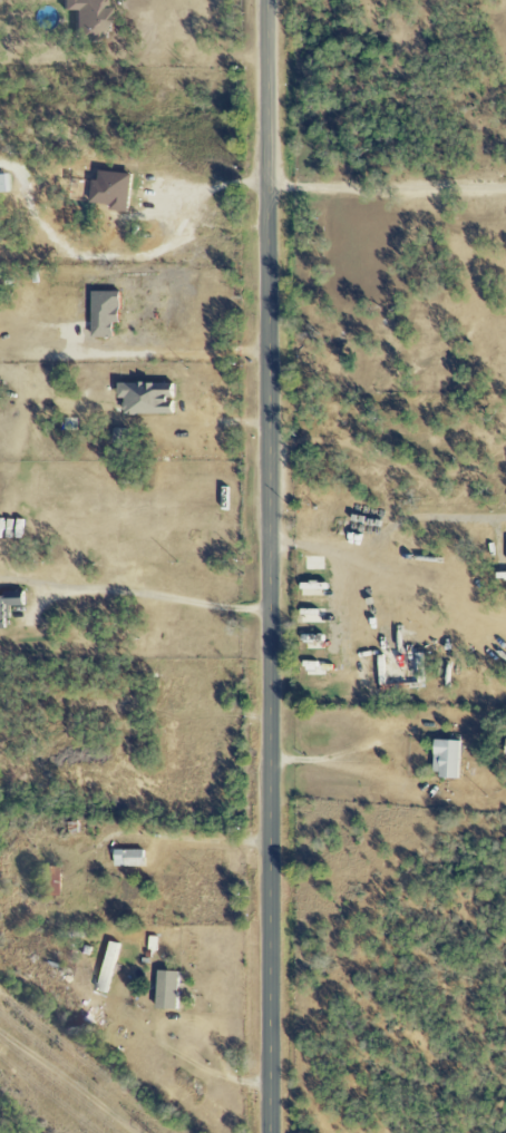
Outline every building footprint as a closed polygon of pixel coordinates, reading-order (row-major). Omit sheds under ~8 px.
[(106,38),(105,0),(60,0),(61,11),(72,11),(72,39),(106,38)] [(125,211),(130,175),(96,171),(94,181),(89,180),(86,206),(125,211)] [(117,323),(116,291),(88,292),(89,338),(110,338),(109,323),(117,323)] [(173,383),(115,384),(115,398),(124,398),(124,415),(173,414),(173,383)] [(2,607),(20,607),(20,595),(0,596),(0,630),(3,630),(2,607)] [(430,777),(457,778),(459,742),(432,741),(430,777)] [(112,867),(142,867),(142,851),(112,850),(112,867)] [(94,992),(105,995),(120,946),(108,942),(94,992)] [(176,973),(155,972),(154,1010),(175,1011),(176,973)]
